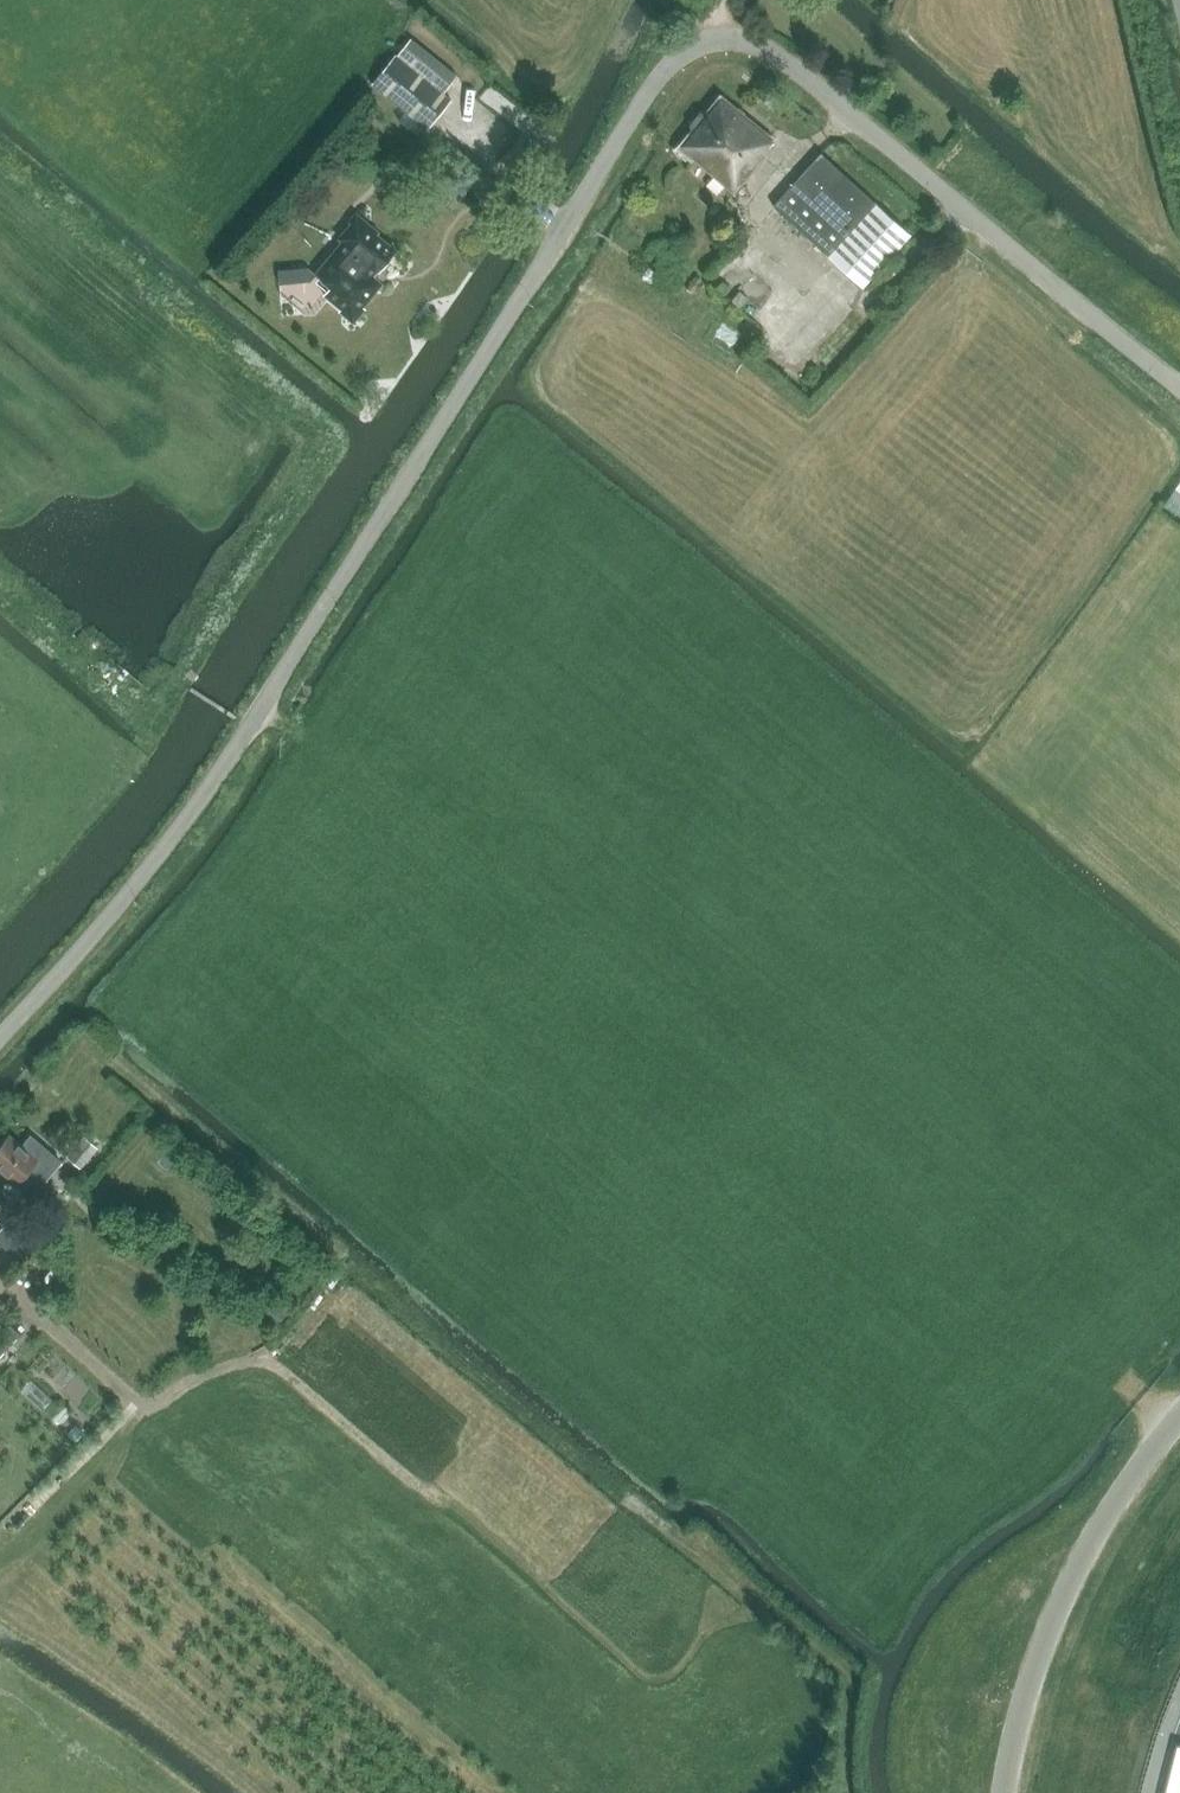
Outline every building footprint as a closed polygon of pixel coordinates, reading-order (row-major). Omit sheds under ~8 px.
[(373,82),(429,127),(451,100),(442,92),(456,75),(409,38),(373,82)] [(762,153),(773,139),(721,93),(675,150),(691,163),(694,159),(735,193),(765,156),(762,153)] [(863,286),(910,234),(876,202),(821,152),(773,205),(863,286)] [(374,277),(396,250),(377,234),(378,232),(355,213),(348,221),(351,223),(339,237),(342,240),(315,273),(329,285),(323,293),(344,311),(352,318),(381,283),(374,277)] [(51,1172),(61,1160),(33,1136),(25,1146),(9,1133),(0,1143),(0,1169),(16,1184),(25,1174),(39,1186),(51,1172)] [(96,1149),(82,1138),(69,1153),(82,1165),(96,1149)] [(120,1422),(136,1410),(128,1400),(112,1413),(120,1422)] [(99,1441),(114,1428),(106,1420),(91,1433),(99,1441)]
